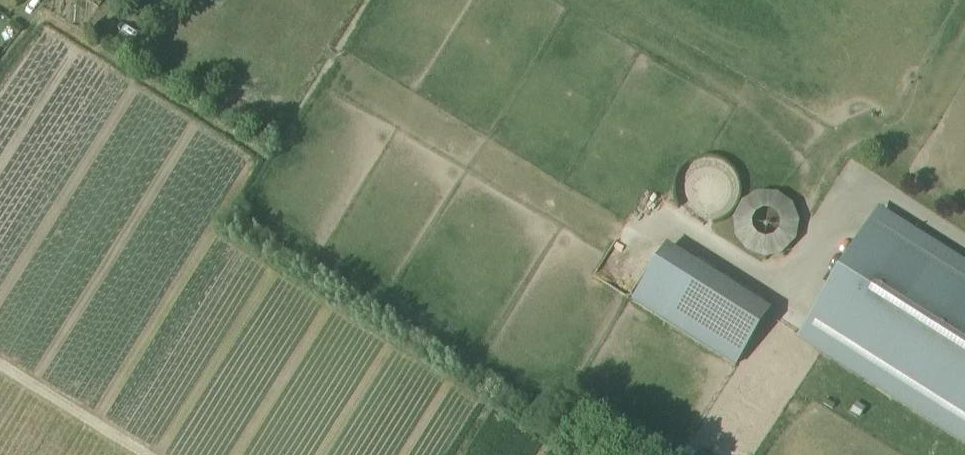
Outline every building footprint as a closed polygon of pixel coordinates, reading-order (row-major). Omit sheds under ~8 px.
[(797,197),(735,194),(732,239),(766,241),(765,251),(779,252),(779,241),(795,242),(797,197)] [(880,213),(803,335),(964,437),(964,267),(880,213)] [(769,314),(666,249),(633,301),(736,366),(769,314)] [(857,400),(851,409),(861,415),(867,406),(857,400)]
